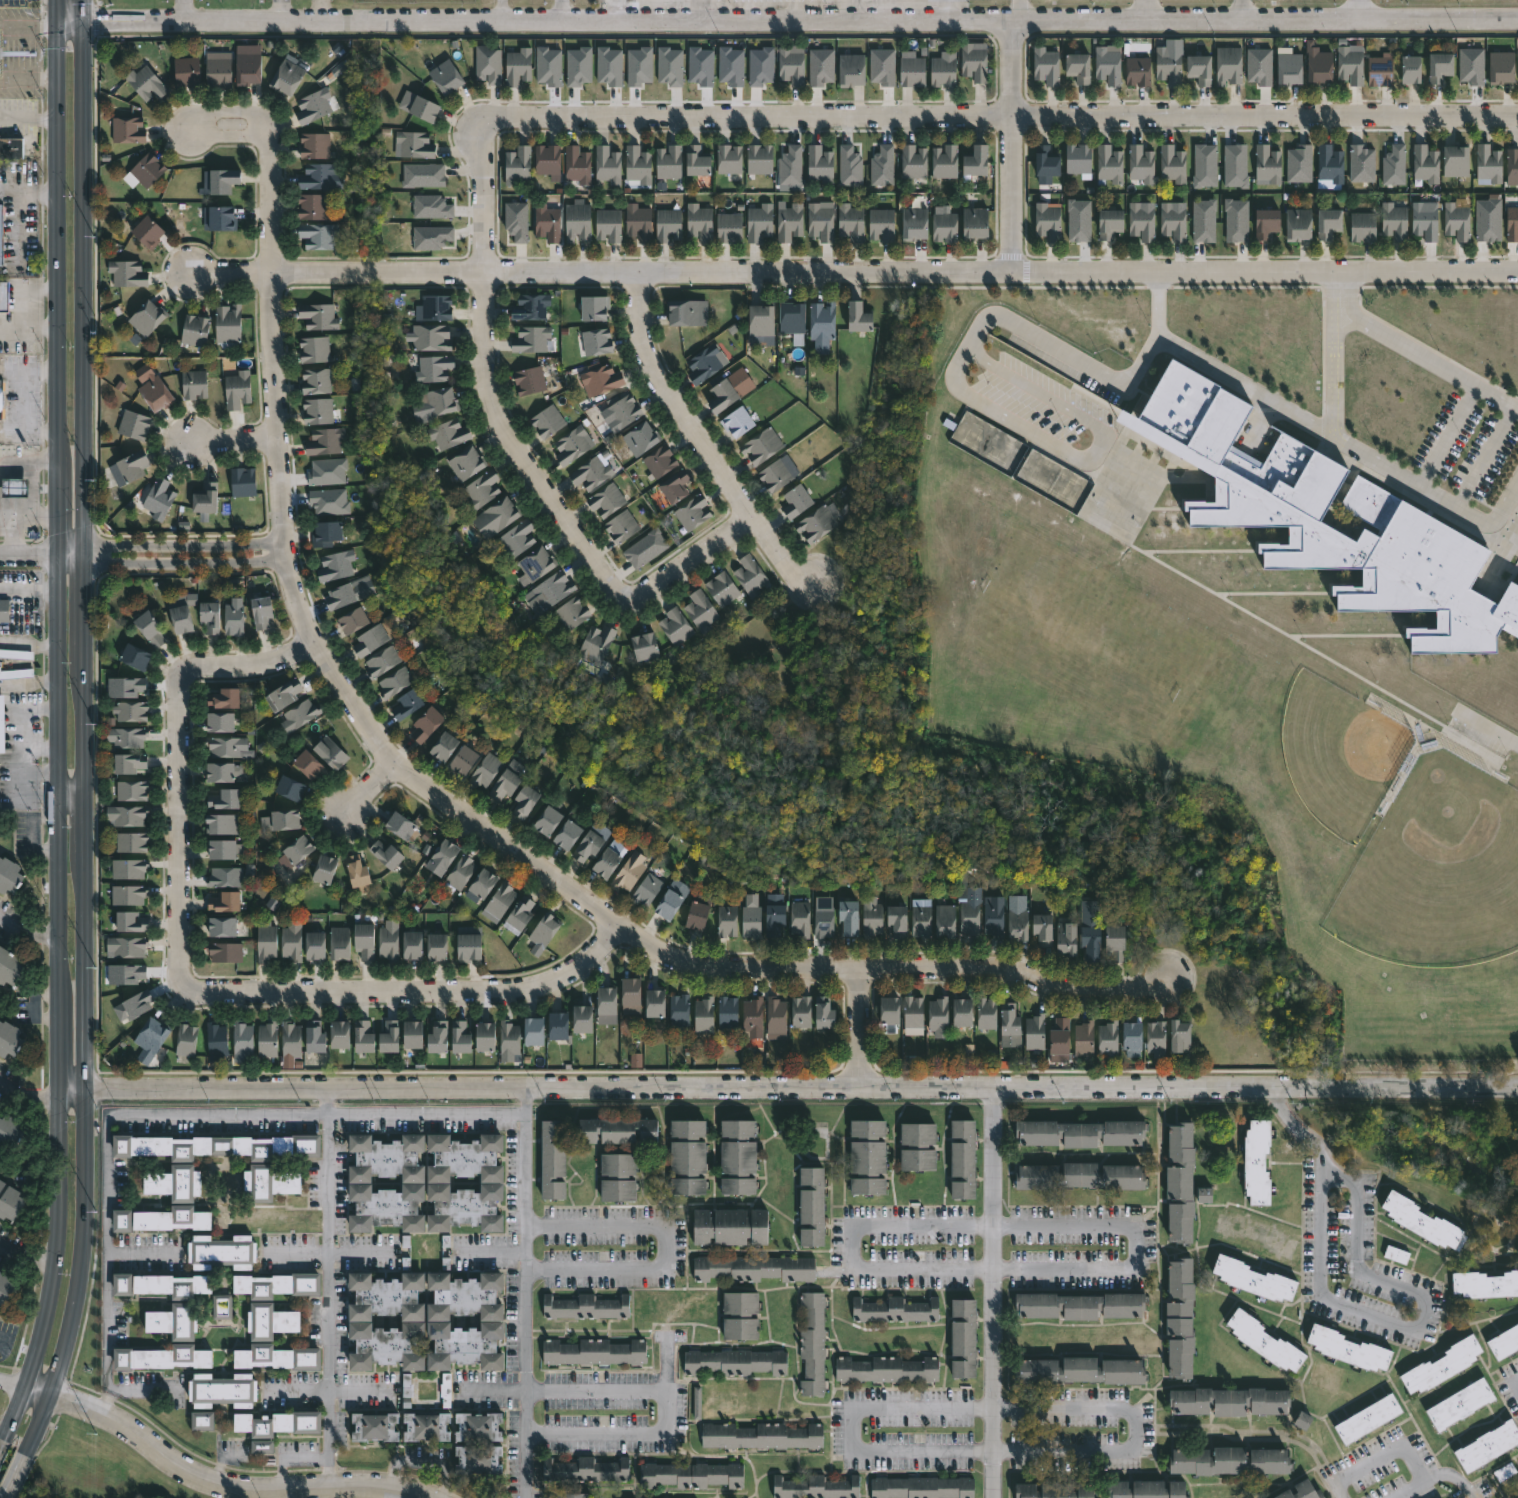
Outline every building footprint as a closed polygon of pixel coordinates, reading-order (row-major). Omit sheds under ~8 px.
[(1329,80),(1329,83),(1319,83),(1318,85),(1302,84),(1304,39),(1312,40),(1312,47),(1316,47),(1316,52),(1330,53),(1329,80)] [(971,43),(971,48),(985,48),(984,83),(972,83),(972,71),(971,71),(971,76),(960,76),(960,43),(971,43)] [(488,46),(488,50),(501,50),(501,85),(488,85),(488,75),(485,75),(486,80),(476,80),(476,46),(488,46)] [(1043,46),(1043,51),(1057,51),(1057,86),(1044,86),(1044,74),(1042,74),(1042,80),(1032,80),(1032,46),(1043,46)] [(1105,46),(1105,51),(1118,51),(1119,86),(1106,86),(1106,74),(1104,74),(1104,79),(1094,80),(1094,47),(1105,46)] [(1166,47),(1166,51),(1179,51),(1179,86),(1166,86),(1166,75),(1165,75),(1165,80),(1154,80),(1155,46),(1166,47)] [(1347,46),(1347,51),(1361,51),(1361,86),(1348,86),(1348,74),(1346,74),(1346,79),(1336,79),(1336,46),(1347,46)] [(532,47),(532,80),(523,80),(523,75),(521,75),(521,87),(508,87),(508,52),(521,52),(521,47),(532,47)] [(791,47),(791,51),(804,51),(804,87),(792,87),(792,75),(790,75),(790,80),(779,80),(779,47),(791,47)] [(1240,47),(1240,84),(1227,84),(1227,79),(1226,79),(1226,86),(1215,86),(1215,47),(1240,47)] [(1499,84),(1487,84),(1488,51),(1513,52),(1512,82),(1502,82),(1502,84),(1499,84)] [(1377,86),(1365,86),(1366,57),(1380,57),(1380,52),(1391,52),(1391,86),(1377,86)] [(231,53),(231,88),(218,88),(219,84),(216,84),(216,88),(207,87),(207,64),(203,64),(203,58),(207,59),(207,53),(231,53)] [(1441,75),(1441,84),(1428,84),(1428,53),(1451,54),(1451,75),(1441,75)] [(261,54),(261,84),(250,84),(250,86),(237,86),(237,54),(261,54)] [(1087,54),(1088,85),(1075,85),(1075,76),(1064,76),(1064,54),(1087,54)] [(1286,86),(1275,86),(1276,54),(1300,54),(1299,83),(1289,83),(1289,86),(1286,86)] [(866,55),(866,86),(842,88),(842,85),(841,85),(841,55),(866,55)] [(1208,56),(1209,86),(1196,86),(1196,78),(1184,78),(1184,56),(1208,56)] [(1405,85),(1396,85),(1396,56),(1416,57),(1416,84),(1405,85)] [(198,57),(200,87),(189,87),(189,84),(185,84),(185,88),(176,88),(174,59),(198,57)] [(954,57),(953,87),(941,87),(941,84),(938,84),(938,87),(929,87),(929,57),(954,57)] [(306,71),(291,97),(281,91),(280,93),(268,85),(286,58),(306,71)] [(456,93),(447,99),(428,72),(449,58),(467,83),(457,90),(458,91),(456,93)] [(927,58),(926,87),(916,87),(916,84),(914,84),(914,86),(901,86),(901,58),(927,58)] [(1148,58),(1148,86),(1135,86),(1135,82),(1134,82),(1134,85),(1124,85),(1125,58),(1148,58)] [(146,64),(169,90),(159,99),(151,90),(149,91),(153,95),(145,102),(124,77),(132,70),(136,74),(146,64)] [(331,104),(334,111),(302,126),(296,114),(307,109),(307,108),(302,110),(297,100),(328,86),(332,96),(328,98),(331,104)] [(437,118),(434,125),(409,112),(418,95),(443,107),(437,118)] [(136,128),(136,130),(145,130),(145,143),(112,143),(112,118),(142,117),(142,127),(136,127),(136,128)] [(429,142),(422,142),(422,144),(435,145),(434,158),(400,156),(400,142),(395,142),(396,131),(429,132),(429,142)] [(329,133),(329,159),(300,158),(300,145),(303,145),(303,143),(301,143),(301,133),(329,133)] [(23,159),(0,159),(0,139),(23,139),(23,159)] [(1330,142),(1329,156),(1331,156),(1331,149),(1341,149),(1341,184),(1316,185),(1316,142),(1330,142)] [(770,145),(770,174),(745,174),(745,144),(758,144),(758,148),(761,148),(762,145),(770,145)] [(913,144),(913,154),(917,154),(917,147),(925,147),(925,178),(900,178),(901,144),(913,144)] [(1093,144),(1094,174),(1067,174),(1067,144),(1077,144),(1077,148),(1079,148),(1079,145),(1093,144)] [(1109,145),(1109,157),(1111,157),(1111,151),(1120,151),(1120,184),(1109,184),(1109,180),(1103,179),(1103,185),(1096,185),(1096,144),(1109,145)] [(1172,144),(1172,156),(1175,156),(1175,151),(1184,151),(1184,184),(1172,184),(1172,179),(1159,179),(1159,144),(1172,144)] [(1268,144),(1268,157),(1270,157),(1270,151),(1279,151),(1280,184),(1268,184),(1268,179),(1254,179),(1254,144),(1268,144)] [(1425,144),(1426,157),(1428,157),(1428,151),(1437,151),(1437,184),(1426,184),(1426,179),(1413,179),(1412,144),(1425,144)] [(1489,144),(1489,156),(1491,156),(1491,150),(1500,150),(1500,184),(1490,184),(1490,178),(1475,178),(1475,144),(1489,144)] [(531,145),(531,181),(517,181),(517,186),(505,185),(506,152),(516,152),(516,158),(518,158),(518,145),(531,145)] [(561,145),(561,175),(536,174),(536,145),(546,145),(546,148),(550,148),(550,145),(561,145)] [(577,145),(577,157),(578,157),(578,152),(588,152),(588,185),(577,185),(577,180),(563,180),(563,145),(577,145)] [(610,158),(611,158),(612,152),(623,152),(622,186),(610,185),(610,180),(596,180),(596,145),(610,145),(610,158)] [(637,145),(637,157),(640,157),(640,152),(649,152),(649,185),(637,185),(637,180),(623,180),(623,145),(637,145)] [(679,146),(679,178),(654,178),(654,148),(664,148),(664,154),(666,154),(666,145),(679,145),(679,146)] [(701,145),(701,157),(714,157),(714,176),(687,176),(687,145),(701,145)] [(731,145),(731,150),(733,150),(733,146),(743,146),(743,174),(718,173),(718,145),(731,145)] [(821,157),(823,157),(823,152),(832,152),(832,184),(820,185),(821,184),(822,180),(808,180),(808,145),(821,145),(821,157)] [(955,145),(955,178),(930,178),(929,147),(940,147),(940,152),(942,152),(942,145),(955,145)] [(970,175),(959,175),(959,156),(969,156),(969,145),(984,145),(984,175),(970,175)] [(1064,157),(1064,177),(1039,176),(1039,154),(1037,154),(1037,145),(1051,145),(1051,157),(1064,157)] [(1144,145),(1144,157),(1145,157),(1145,151),(1157,151),(1156,185),(1144,185),(1145,180),(1130,179),(1130,145),(1144,145)] [(1454,146),(1454,148),(1467,147),(1467,177),(1442,177),(1442,146),(1454,146)] [(1505,149),(1517,149),(1517,185),(1505,185),(1505,149)] [(159,164),(160,163),(167,169),(147,189),(129,172),(149,151),(159,160),(157,162),(159,164)] [(338,190),(299,190),(299,176),(305,176),(305,163),(339,164),(338,190)] [(231,186),(231,196),(211,195),(211,193),(198,193),(198,171),(242,171),(242,184),(231,184),(231,186)] [(327,195),(326,220),(298,220),(299,206),(300,206),(300,204),(298,204),(298,194),(327,195)] [(1454,201),(1454,206),(1467,206),(1467,241),(1454,241),(1455,228),(1453,228),(1453,234),(1441,234),(1442,200),(1454,201)] [(1435,209),(1435,241),(1421,241),(1421,229),(1420,229),(1420,234),(1409,234),(1409,201),(1435,201),(1435,209)] [(825,202),(825,208),(832,208),(831,243),(819,243),(819,230),(817,230),(817,237),(806,236),(806,203),(825,202)] [(635,203),(635,208),(649,208),(649,243),(636,243),(636,231),(634,231),(634,236),(624,236),(624,203),(635,203)] [(696,203),(696,208),(710,208),(710,243),(697,243),(697,230),(695,230),(695,236),(684,236),(684,203),(696,203)] [(770,203),(770,236),(760,236),(760,231),(759,231),(759,243),(745,243),(745,208),(759,208),(759,203),(770,203)] [(801,203),(800,236),(791,236),(791,231),(789,231),(788,243),(775,243),(775,208),(789,208),(789,203),(801,203)] [(848,203),(848,208),(861,208),(861,243),(849,243),(849,230),(847,230),(847,236),(836,236),(836,203),(848,203)] [(1048,203),(1048,208),(1054,208),(1054,203),(1060,203),(1060,208),(1063,208),(1063,244),(1048,244),(1048,231),(1047,231),(1047,236),(1036,236),(1036,203),(1048,203)] [(1156,208),(1155,243),(1142,243),(1142,231),(1141,231),(1141,236),(1130,236),(1131,203),(1142,203),(1142,208),(1156,208)] [(1173,203),(1173,207),(1188,207),(1188,243),(1174,243),(1174,235),(1172,235),(1172,236),(1162,236),(1162,203),(1173,203)] [(1392,203),(1392,207),(1405,207),(1406,243),(1393,243),(1393,230),(1391,230),(1391,236),(1381,236),(1380,203),(1392,203)] [(546,204),(546,209),(559,209),(559,244),(547,244),(547,231),(544,231),(544,237),(534,237),(535,204),(546,204)] [(588,229),(588,241),(576,241),(576,234),(573,234),(573,243),(564,244),(563,204),(588,204),(588,229)] [(233,220),(233,222),(236,222),(236,231),(204,230),(204,207),(235,207),(235,220),(233,220)] [(1517,230),(1517,242),(1506,242),(1506,207),(1517,207),(1517,230)] [(975,238),(975,241),(963,241),(963,239),(960,239),(960,208),(985,208),(985,238),(975,238)] [(914,239),(914,241),(904,241),(904,239),(900,239),(900,209),(924,209),(924,239),(914,239)] [(1296,242),(1284,242),(1284,210),(1309,209),(1309,240),(1298,240),(1298,242),(1296,242)] [(619,229),(619,244),(606,244),(606,234),(603,234),(603,240),(594,240),(594,210),(619,210),(619,229)] [(679,230),(679,240),(671,240),(670,234),(667,234),(667,243),(654,243),(654,210),(679,210),(679,230)] [(892,234),(892,242),(880,243),(880,234),(876,234),(876,240),(867,240),(867,210),(892,210),(892,234)] [(1268,232),(1267,241),(1254,241),(1254,233),(1253,233),(1253,210),(1277,210),(1277,232),(1268,232)] [(1320,240),(1315,240),(1316,210),(1340,210),(1340,232),(1330,232),(1330,240),(1320,240)] [(1112,232),(1112,241),(1097,241),(1096,211),(1121,211),(1121,232),(1112,232)] [(1374,239),(1374,242),(1362,242),(1362,239),(1359,239),(1359,242),(1349,242),(1349,212),(1374,213),(1374,239)] [(740,231),(740,243),(731,243),(731,240),(728,240),(728,243),(715,243),(715,214),(739,213),(740,231)] [(955,234),(955,243),(943,243),(943,238),(940,238),(940,242),(930,242),(930,214),(954,214),(955,234)] [(160,242),(152,250),(150,248),(149,249),(131,233),(148,215),(166,233),(158,240),(160,242)] [(339,239),(339,250),(305,249),(306,238),(298,238),(299,224),(334,225),(334,239),(339,239)] [(136,271),(136,273),(149,273),(149,287),(114,287),(114,273),(109,273),(109,261),(142,261),(142,271),(136,271)] [(8,313),(0,313),(0,283),(9,283),(8,313)] [(449,305),(449,306),(453,306),(453,320),(423,319),(424,294),(452,294),(452,303),(449,303),(449,305)] [(547,295),(547,306),(543,306),(543,320),(508,320),(508,307),(519,307),(519,305),(514,305),(514,295),(547,295)] [(610,319),(584,319),(585,295),(610,295),(610,319)] [(156,310),(157,311),(159,310),(166,316),(148,337),(129,320),(147,299),(157,308),(156,310)] [(865,299),(865,311),(875,311),(875,330),(851,330),(851,299),(865,299)] [(835,300),(834,338),(809,338),(810,302),(822,302),(822,307),(825,307),(825,300),(835,300)] [(695,301),(695,326),(665,326),(665,314),(667,314),(667,311),(665,311),(665,302),(695,301)] [(808,301),(808,332),(805,332),(805,345),(793,345),(793,332),(782,332),(783,301),(797,301),(797,303),(798,303),(798,301),(808,301)] [(242,302),(241,341),(216,341),(217,305),(230,305),(230,311),(232,311),(232,302),(242,302)] [(335,310),(335,316),(339,316),(339,328),(305,328),(305,318),(311,318),(311,317),(299,317),(299,303),(335,303),(335,310)] [(765,306),(767,306),(767,304),(777,304),(775,345),(763,344),(763,335),(751,335),(751,303),(765,304),(765,306)] [(196,318),(199,318),(200,315),(211,318),(205,346),(181,341),(187,313),(197,315),(196,318)] [(444,338),(444,339),(453,340),(453,349),(414,349),(414,324),(450,324),(450,338),(444,338)] [(549,327),(548,338),(543,338),(542,352),(508,352),(508,339),(520,339),(520,337),(515,337),(515,326),(549,327)] [(604,338),(604,340),(608,339),(610,353),(583,357),(579,332),(606,328),(608,338),(604,338)] [(329,336),(331,361),(301,362),(301,350),(302,350),(302,346),(300,346),(300,337),(329,336)] [(715,341),(721,350),(723,348),(731,360),(696,384),(689,374),(698,368),(697,366),(693,369),(687,360),(715,341)] [(443,368),(443,370),(449,370),(449,380),(416,382),(416,370),(421,370),(420,356),(454,355),(455,368),(443,368)] [(609,373),(610,375),(621,371),(626,383),(594,395),(589,383),(584,385),(580,374),(611,362),(614,371),(609,373)] [(542,365),(548,390),(519,396),(517,387),(519,387),(519,384),(517,384),(514,372),(542,365)] [(249,368),(251,401),(241,401),(241,396),(239,397),(240,409),(227,410),(225,375),(238,374),(238,369),(249,368)] [(330,377),(331,393),(301,395),(300,382),(305,382),(305,380),(302,380),(301,370),(329,368),(330,377)] [(206,369),(207,398),(199,398),(198,394),(196,394),(196,398),(183,399),(181,371),(206,369)] [(177,400),(167,407),(165,404),(156,411),(138,387),(157,373),(177,400)] [(742,398),(718,415),(710,403),(719,396),(713,388),(728,378),(742,398)] [(454,387),(456,397),(458,397),(460,410),(427,416),(423,392),(453,386),(454,387)] [(630,403),(631,405),(633,404),(640,415),(614,433),(600,412),(627,393),(633,401),(630,403)] [(333,398),(334,424),(305,425),(304,413),(306,413),(305,409),(303,409),(303,399),(333,398)] [(567,423),(544,440),(536,430),(538,428),(537,426),(535,427),(530,419),(553,403),(567,423)] [(759,424),(738,437),(732,428),(727,432),(720,421),(746,404),(759,424)] [(151,419),(148,429),(145,428),(144,431),(147,432),(144,441),(117,432),(124,408),(152,417),(151,419)] [(456,428),(456,430),(468,425),(473,437),(440,450),(435,437),(431,439),(426,429),(457,416),(461,426),(456,428)] [(663,440),(637,459),(621,437),(648,418),(663,440)] [(589,449),(559,469),(552,458),(562,451),(561,449),(556,452),(550,443),(577,424),(584,434),(580,436),(589,449)] [(785,445),(755,467),(747,456),(751,453),(750,451),(744,455),(739,448),(771,425),(785,445)] [(340,439),(341,454),(306,455),(306,441),(318,441),(318,440),(313,440),(312,429),(345,428),(345,439),(340,439)] [(669,456),(670,457),(675,454),(680,462),(657,478),(643,458),(666,442),(674,453),(669,456)] [(488,465),(461,482),(447,461),(474,444),(488,465)] [(150,459),(154,464),(145,467),(148,473),(127,483),(117,461),(145,448),(150,459)] [(1509,581),(1496,604),(1468,588),(1490,549),(1401,498),(1386,523),(1363,528),(1354,543),(1284,471),(1268,487),(1233,451),(1206,498),(1185,499),(1187,529),(1287,525),(1288,543),(1259,544),(1260,571),(1360,567),(1361,585),(1333,586),(1334,614),(1435,610),(1435,628),(1407,629),(1408,655),(1495,652),(1494,622),(1517,636),(1517,586),(1509,581)] [(787,453),(801,472),(795,476),(796,478),(773,494),(765,483),(766,482),(765,480),(763,482),(757,473),(787,453)] [(596,457),(602,466),(605,464),(612,473),(585,492),(580,485),(584,482),(582,480),(573,486),(566,476),(595,456),(596,457)] [(243,467),(243,472),(245,472),(245,468),(255,467),(256,495),(232,496),(231,467),(243,467)] [(491,487),(496,484),(502,492),(475,511),(469,502),(473,499),(465,488),(493,468),(501,478),(490,486),(491,487)] [(689,493),(673,505),(660,484),(684,468),(691,478),(683,484),(689,493)] [(166,493),(168,488),(179,493),(162,522),(152,516),(154,512),(142,506),(158,475),(170,481),(164,492),(166,493)] [(28,496),(2,496),(2,478),(29,478),(28,496)] [(219,490),(217,512),(209,512),(209,521),(199,520),(200,511),(193,511),(194,492),(204,492),(204,481),(218,481),(217,489),(219,490)] [(624,502),(599,520),(594,513),(599,509),(597,507),(590,512),(583,501),(610,482),(624,502)] [(815,503),(791,520),(783,508),(791,503),(785,495),(801,483),(815,503)] [(314,515),(348,514),(347,488),(308,489),(309,505),(313,505),(314,515)] [(701,508),(702,510),(707,507),(713,514),(689,532),(674,511),(701,492),(709,502),(701,508)] [(488,539),(486,540),(472,519),(508,494),(522,515),(488,539)] [(841,524),(812,545),(806,536),(809,534),(807,531),(805,532),(804,531),(800,534),(795,526),(827,504),(841,524)] [(638,529),(614,546),(600,526),(624,509),(638,529)] [(530,532),(537,542),(510,561),(503,552),(501,554),(493,542),(528,517),(536,527),(530,532)] [(331,546),(312,546),(311,521),(342,521),(343,539),(331,539),(331,546)] [(669,547),(656,528),(621,551),(634,570),(669,547)] [(558,566),(534,583),(532,580),(524,587),(517,577),(527,571),(520,561),(543,545),(558,566)] [(350,564),(353,574),(319,581),(316,569),(327,567),(327,565),(323,566),(321,555),(352,549),(355,560),(350,561),(350,564)] [(749,552),(770,581),(759,589),(762,593),(753,600),(733,572),(741,567),(744,571),(746,570),(739,560),(749,552)] [(564,582),(565,583),(571,578),(577,587),(546,609),(533,590),(562,569),(569,579),(564,582)] [(725,569),(742,593),(722,607),(704,583),(713,577),(714,580),(716,578),(715,577),(725,569)] [(330,610),(366,598),(359,579),(323,591),(330,610)] [(700,587),(720,616),(709,624),(711,628),(702,634),(682,607),(691,601),(695,606),(696,605),(689,595),(700,587)] [(257,630),(252,598),(272,595),(275,616),(267,617),(269,628),(257,630)] [(580,605),(581,607),(584,605),(591,615),(568,632),(554,612),(577,595),(583,603),(580,605)] [(8,621),(0,621),(0,599),(9,599),(8,621)] [(220,602),(220,634),(205,633),(205,625),(203,625),(203,620),(200,620),(200,602),(220,602)] [(186,632),(177,634),(170,608),(189,603),(196,629),(186,632)] [(244,604),(243,636),(235,636),(235,633),(234,635),(226,635),(226,632),(225,632),(225,604),(244,604)] [(677,605),(696,632),(676,647),(658,622),(666,617),(669,621),(672,619),(667,612),(677,605)] [(366,624),(348,635),(342,625),(340,626),(336,620),(361,606),(370,622),(366,624)] [(149,608),(165,631),(160,634),(166,641),(156,649),(131,617),(136,612),(140,616),(149,608)] [(360,656),(358,657),(352,647),(359,642),(354,634),(375,621),(385,637),(365,650),(366,652),(360,656)] [(616,628),(601,660),(590,654),(588,658),(577,653),(592,623),(601,628),(599,633),(600,634),(606,623),(616,628)] [(655,632),(660,656),(636,661),(631,637),(641,635),(641,637),(643,637),(642,635),(655,632)] [(144,670),(120,660),(128,642),(152,653),(144,670)] [(399,660),(370,679),(363,668),(366,666),(362,661),(389,644),(399,660)] [(1,667),(0,667),(0,648),(34,651),(33,653),(33,659),(1,657),(1,667)] [(415,681),(384,701),(378,692),(383,688),(379,681),(405,665),(415,681)] [(33,676),(0,678),(0,670),(33,669),(33,676)] [(137,697),(137,692),(145,692),(145,676),(107,677),(107,698),(137,697)] [(298,699),(280,711),(269,694),(296,677),(303,689),(295,694),(298,699)] [(240,708),(208,709),(208,693),(222,693),(222,688),(240,688),(240,708)] [(426,704),(398,721),(390,709),(399,704),(396,700),(416,688),(426,704)] [(312,703),(315,705),(318,703),(323,712),(289,734),(281,722),(286,719),(284,715),(308,698),(312,703)] [(145,711),(145,712),(147,712),(147,721),(117,721),(117,702),(149,702),(149,711),(145,711)] [(447,718),(431,737),(429,735),(421,744),(411,735),(417,728),(412,724),(431,704),(447,718)] [(236,731),(208,731),(208,713),(236,713),(236,731)] [(143,739),(143,747),(114,747),(114,741),(108,741),(108,728),(149,728),(149,736),(145,736),(145,739),(143,739)] [(461,741),(445,763),(429,752),(445,730),(461,741)] [(342,767),(338,771),(313,748),(327,734),(350,756),(342,767)] [(248,738),(248,752),(240,752),(240,758),(211,758),(211,750),(209,750),(209,746),(206,746),(206,737),(248,738)] [(481,755),(465,777),(450,766),(465,744),(481,755)] [(314,778),(312,780),(294,762),(307,749),(325,767),(314,778)] [(504,763),(486,789),(480,785),(479,786),(477,784),(475,787),(468,782),(488,752),(504,763)] [(136,774),(115,774),(116,754),(147,754),(147,767),(136,767),(136,774)] [(235,782),(208,782),(208,763),(235,763),(235,782)] [(524,780),(513,794),(510,796),(507,794),(500,803),(488,794),(508,768),(524,780)] [(300,800),(299,802),(276,791),(283,774),(307,785),(300,800)] [(145,790),(146,791),(146,800),(117,800),(117,781),(148,781),(148,790),(145,790)] [(543,795),(524,821),(512,812),(520,801),(516,798),(527,783),(543,795)] [(240,789),(240,810),(207,809),(208,795),(218,795),(218,789),(240,789)] [(565,817),(550,838),(534,826),(549,805),(565,817)] [(144,818),(144,826),(114,826),(114,819),(107,819),(107,806),(149,806),(149,814),(146,814),(146,818),(144,818)] [(300,829),(261,830),(260,817),(273,816),(272,811),(299,810),(300,829)] [(410,837),(408,841),(386,826),(396,810),(418,825),(410,837)] [(238,834),(207,833),(207,814),(238,815),(238,834)] [(586,831),(570,853),(554,841),(570,819),(586,831)] [(607,842),(597,856),(596,855),(594,857),(590,854),(583,864),(571,854),(590,829),(607,842)] [(145,841),(145,843),(147,843),(147,852),(117,852),(117,833),(149,833),(149,841),(145,841)] [(316,848),(287,872),(277,860),(285,853),(284,852),(305,834),(316,848)] [(380,838),(389,847),(392,844),(406,857),(393,871),(373,854),(374,853),(370,849),(380,838)] [(463,850),(448,870),(433,860),(447,839),(463,850)] [(242,844),(242,854),(238,854),(238,860),(210,859),(211,840),(238,841),(237,844),(242,844)] [(626,858),(610,880),(594,869),(610,847),(626,858)] [(478,866),(459,891),(444,880),(466,850),(474,856),(472,858),(474,860),(472,862),(478,866)] [(647,866),(628,892),(619,886),(617,889),(610,884),(636,850),(646,857),(642,862),(647,866)] [(357,860),(358,865),(362,864),(366,883),(352,886),(344,856),(355,853),(357,860)] [(339,860),(331,886),(313,880),(322,854),(339,860)] [(3,893),(0,891),(0,857),(2,859),(4,856),(19,865),(21,866),(17,872),(24,876),(13,892),(7,888),(3,893)] [(144,879),(112,878),(112,859),(149,860),(149,868),(145,868),(145,871),(144,871),(144,879)] [(211,886),(207,886),(207,878),(210,878),(210,875),(212,875),(212,867),(243,868),(243,887),(211,886)] [(500,878),(485,900),(483,899),(480,903),(469,895),(472,891),(470,889),(485,868),(500,878)] [(665,883),(648,908),(633,897),(650,873),(665,883)] [(688,899),(673,922),(671,921),(670,922),(661,917),(662,915),(654,910),(675,877),(692,888),(686,898),(688,899)] [(517,894),(496,924),(480,912),(505,878),(512,884),(510,886),(513,888),(511,890),(517,894)] [(144,904),(112,903),(112,885),(149,885),(149,893),(145,893),(144,904)] [(241,911),(208,912),(208,897),(218,897),(218,891),(241,891),(241,911)] [(532,901),(536,904),(531,912),(533,914),(519,937),(504,926),(507,923),(505,921),(525,895),(532,901)] [(1004,896),(1004,938),(996,938),(996,934),(985,934),(985,896),(1004,896)] [(712,901),(710,905),(713,906),(705,932),(684,927),(692,899),(698,901),(699,897),(712,901)] [(877,898),(877,904),(883,904),(883,934),(872,935),(872,939),(863,939),(863,897),(877,897),(877,898)] [(932,899),(932,938),(923,938),(923,935),(922,936),(913,936),(913,899),(932,899)] [(980,901),(980,938),(973,938),(973,936),(970,936),(970,933),(962,933),(962,902),(980,901)] [(811,933),(811,938),(803,938),(803,935),(800,935),(800,933),(792,933),(792,902),(811,902),(811,933)] [(861,902),(862,937),(846,937),(846,921),(842,921),(841,902),(861,902)] [(788,905),(788,926),(781,926),(781,937),(768,937),(769,905),(788,905)] [(958,905),(957,938),(950,938),(950,935),(949,935),(949,938),(936,937),(937,905),(958,905)] [(737,933),(737,937),(729,937),(729,934),(727,934),(727,938),(719,938),(719,907),(737,906),(737,933)] [(910,906),(911,938),(894,938),(893,925),(890,925),(890,907),(910,906)] [(761,932),(761,939),(753,939),(753,935),(752,935),(752,937),(743,937),(743,907),(761,907),(761,932)] [(834,934),(834,937),(824,937),(824,935),(823,935),(823,939),(814,939),(814,907),(834,907),(834,934)] [(1029,938),(1029,941),(1010,941),(1011,908),(1029,909),(1029,938)] [(555,929),(541,949),(525,938),(543,910),(560,921),(555,929)] [(138,915),(138,917),(149,917),(149,932),(117,932),(117,912),(138,912),(138,915)] [(1056,915),(1056,941),(1053,940),(1053,947),(1038,947),(1039,937),(1036,937),(1037,915),(1056,915)] [(237,937),(210,937),(210,918),(237,918),(237,937)] [(302,925),(302,962),(294,961),(294,959),(290,959),(290,957),(283,957),(283,927),(288,927),(288,920),(302,920),(302,925)] [(396,926),(396,961),(388,961),(388,959),(384,959),(383,956),(377,956),(376,927),(383,927),(383,920),(395,920),(396,926)] [(1081,923),(1080,956),(1071,956),(1070,953),(1070,956),(1057,955),(1058,922),(1081,923)] [(371,947),(371,960),(358,960),(358,951),(352,951),(353,923),(375,923),(375,947),(371,947)] [(264,962),(258,962),(259,926),(277,926),(277,957),(269,957),(269,959),(266,959),(266,962),(264,962)] [(1129,926),(1129,951),(1126,950),(1126,962),(1112,962),(1113,954),(1109,954),(1110,926),(1129,926)] [(349,957),(349,961),(329,960),(331,927),(349,928),(348,956),(349,957)] [(1104,938),(1104,963),(1089,963),(1089,946),(1085,946),(1085,927),(1104,927),(1104,938)] [(326,933),(326,960),(312,961),(312,959),(307,959),(307,932),(326,933)] [(408,958),(408,960),(399,959),(399,932),(417,932),(417,958),(408,958)] [(433,960),(433,962),(425,962),(425,960),(423,960),(423,933),(442,933),(442,960),(433,960)] [(473,959),(473,962),(462,962),(461,959),(459,959),(459,934),(482,934),(482,959),(473,959)] [(145,949),(145,957),(115,957),(115,951),(107,950),(107,937),(149,937),(149,946),(146,946),(146,949),(145,949)] [(243,947),(243,962),(212,962),(212,956),(209,956),(209,948),(207,948),(207,943),(243,943),(243,947)] [(2,984),(0,983),(0,944),(20,956),(17,961),(25,965),(13,984),(5,979),(2,984)] [(146,965),(107,965),(107,985),(137,985),(137,979),(145,979),(146,965)] [(644,979),(643,1006),(623,1006),(624,979),(644,979)] [(604,1014),(600,1014),(600,988),(619,988),(619,1014),(604,1014)] [(665,1030),(648,1030),(649,990),(668,991),(667,1019),(666,1019),(665,1030)] [(119,1023),(153,1009),(146,991),(112,1005),(119,1023)] [(690,994),(689,1026),(686,1026),(686,1030),(679,1030),(679,1026),(670,1026),(670,995),(680,995),(680,997),(681,997),(681,994),(690,994)] [(714,995),(714,1033),(695,1032),(695,1000),(702,1000),(702,998),(706,998),(706,995),(714,995)] [(811,995),(811,1028),(794,1028),(793,997),(802,997),(802,999),(804,999),(804,995),(811,995)] [(761,996),(760,1038),(740,1037),(741,1001),(748,1001),(748,999),(753,999),(753,996),(761,996)] [(773,996),(773,999),(777,999),(777,1001),(784,1001),(784,1032),(765,1032),(765,996),(773,996)] [(831,997),(831,1010),(835,1010),(834,1028),(815,1028),(816,1004),(818,1004),(818,996),(831,997)] [(913,996),(913,1001),(916,1001),(916,997),(924,997),(924,1028),(925,1028),(925,1035),(906,1035),(906,996),(913,996)] [(949,996),(950,1038),(936,1038),(935,1031),(930,1031),(929,1001),(937,1000),(937,999),(941,999),(941,996),(949,996)] [(728,1001),(730,1001),(730,998),(739,999),(739,1029),(734,1029),(733,1036),(723,1036),(723,1029),(720,1029),(721,997),(728,997),(728,1001)] [(885,1025),(883,1025),(883,998),(902,998),(901,1025),(885,1025)] [(957,1026),(955,1026),(955,998),(973,999),(973,1026),(957,1026)] [(987,1001),(989,1002),(989,999),(997,999),(997,1030),(978,1029),(979,998),(987,998),(987,1001)] [(1016,1003),(1015,1016),(1020,1016),(1019,1035),(1000,1035),(1001,1010),(1002,1010),(1002,1002),(1016,1003)] [(595,1007),(594,1034),(575,1034),(576,1007),(595,1007)] [(556,1040),(552,1040),(552,1013),(571,1013),(571,1040),(556,1040)] [(1046,1013),(1045,1049),(1026,1049),(1027,1018),(1034,1018),(1034,1016),(1037,1016),(1037,1013),(1046,1013)] [(168,1050),(164,1057),(156,1052),(155,1054),(134,1041),(149,1017),(172,1031),(162,1046),(168,1050)] [(1071,1018),(1071,1031),(1074,1031),(1073,1055),(1070,1055),(1070,1063),(1051,1062),(1051,1053),(1049,1053),(1050,1030),(1056,1030),(1056,1017),(1071,1018)] [(1,1055),(0,1054),(0,1020),(1,1021),(3,1018),(20,1029),(16,1034),(23,1039),(13,1055),(6,1051),(3,1056),(1,1055)] [(531,1046),(527,1046),(528,1019),(547,1019),(547,1046),(531,1046)] [(1081,1056),(1076,1056),(1076,1025),(1083,1025),(1083,1023),(1087,1023),(1087,1019),(1095,1019),(1094,1056),(1081,1056)] [(1119,1019),(1119,1062),(1106,1062),(1107,1054),(1100,1054),(1100,1025),(1108,1025),(1108,1023),(1111,1023),(1111,1019),(1119,1019)] [(242,1020),(242,1023),(245,1023),(245,1025),(253,1025),(253,1055),(248,1055),(248,1062),(234,1062),(234,1020),(242,1020)] [(267,1057),(260,1057),(260,1025),(267,1025),(267,1023),(270,1023),(270,1020),(279,1020),(279,1057),(267,1057)] [(369,1021),(369,1034),(376,1034),(376,1053),(355,1052),(356,1020),(369,1021)] [(401,1028),(399,1052),(380,1051),(381,1034),(384,1034),(385,1020),(399,1021),(399,1028),(401,1028)] [(509,1020),(509,1023),(513,1023),(513,1026),(520,1026),(520,1055),(514,1055),(514,1062),(501,1063),(501,1020),(509,1020)] [(1183,1020),(1183,1023),(1195,1023),(1195,1053),(1170,1052),(1170,1020),(1183,1020)] [(215,1023),(218,1024),(219,1026),(226,1026),(228,1056),(222,1056),(223,1063),(209,1064),(207,1022),(215,1021),(215,1023)] [(292,1021),(292,1023),(295,1023),(295,1025),(302,1025),(302,1057),(283,1057),(283,1021),(292,1021)] [(321,1021),(321,1027),(323,1027),(323,1034),(328,1034),(328,1053),(306,1053),(307,1021),(321,1021)] [(448,1021),(448,1028),(449,1028),(449,1054),(429,1054),(430,1034),(433,1034),(433,1021),(448,1021)] [(467,1021),(467,1035),(474,1035),(474,1053),(452,1053),(452,1021),(467,1021)] [(1164,1021),(1163,1052),(1145,1052),(1145,1022),(1154,1022),(1154,1024),(1157,1024),(1157,1021),(1164,1021)] [(338,1048),(332,1048),(332,1022),(351,1022),(351,1048),(338,1048)] [(423,1048),(406,1049),(406,1022),(424,1022),(425,1048),(423,1048)] [(1139,1023),(1138,1049),(1125,1049),(1125,1046),(1120,1046),(1120,1022),(1139,1023)] [(198,1027),(195,1057),(175,1055),(179,1023),(198,1027)] [(483,1051),(478,1052),(478,1024),(496,1023),(497,1051),(483,1051)] [(630,1067),(641,1067),(641,1053),(630,1053),(630,1067)] [(9,1151),(0,1145),(0,1115),(4,1110),(19,1120),(16,1125),(23,1129),(9,1151)] [(655,1125),(655,1142),(637,1142),(637,1132),(633,1132),(633,1142),(599,1142),(599,1132),(594,1132),(594,1142),(576,1142),(576,1117),(655,1117),(655,1125)] [(747,1134),(747,1139),(754,1139),(754,1171),(748,1171),(748,1176),(754,1176),(754,1192),(719,1192),(719,1176),(725,1176),(725,1171),(719,1171),(719,1139),(726,1139),(726,1135),(719,1135),(719,1117),(753,1117),(754,1134),(747,1134)] [(695,1135),(695,1140),(702,1140),(702,1171),(696,1171),(696,1176),(702,1176),(702,1193),(667,1193),(667,1177),(674,1177),(674,1171),(667,1171),(667,1140),(674,1140),(674,1135),(668,1135),(668,1118),(702,1118),(702,1135),(695,1135)] [(877,1135),(877,1140),(884,1140),(884,1172),(877,1172),(877,1177),(884,1177),(884,1193),(850,1192),(850,1176),(857,1176),(857,1172),(850,1172),(850,1140),(856,1140),(856,1135),(849,1135),(849,1118),(884,1119),(884,1135),(877,1135)] [(1262,1157),(1262,1172),(1266,1172),(1266,1179),(1268,1179),(1268,1188),(1272,1188),(1272,1194),(1268,1194),(1268,1205),(1248,1205),(1248,1196),(1244,1196),(1244,1189),(1242,1189),(1242,1137),(1244,1137),(1244,1129),(1247,1129),(1247,1120),(1269,1120),(1269,1147),(1268,1147),(1268,1154),(1262,1154),(1262,1157)] [(974,1121),(973,1201),(949,1201),(949,1183),(959,1183),(959,1178),(949,1178),(949,1144),(958,1144),(958,1139),(949,1139),(949,1121),(974,1121)] [(553,1139),(553,1144),(562,1144),(562,1178),(553,1178),(553,1183),(562,1183),(562,1200),(538,1200),(538,1122),(562,1122),(562,1139),(553,1139)] [(928,1143),(928,1149),(935,1149),(935,1170),(900,1169),(900,1149),(907,1149),(907,1144),(900,1144),(900,1122),(935,1122),(935,1143),(928,1143)] [(1151,1122),(1151,1139),(1148,1139),(1148,1146),(1109,1146),(1109,1139),(1103,1139),(1103,1148),(1069,1148),(1069,1140),(1064,1140),(1064,1146),(1025,1146),(1025,1138),(1022,1138),(1022,1122),(1063,1122),(1063,1125),(1110,1125),(1110,1122),(1151,1122)] [(1192,1122),(1192,1148),(1195,1148),(1195,1165),(1193,1165),(1193,1218),(1193,1243),(1176,1243),(1176,1240),(1168,1240),(1168,1204),(1176,1203),(1176,1199),(1167,1199),(1167,1167),(1175,1167),(1175,1162),(1169,1162),(1169,1126),(1176,1126),(1176,1122),(1192,1122)] [(319,1133),(319,1158),(271,1157),(271,1160),(249,1160),(249,1153),(192,1152),(192,1160),(170,1160),(170,1153),(130,1152),(130,1156),(111,1156),(111,1133),(130,1134),(130,1136),(191,1137),(191,1136),(271,1137),(271,1135),(290,1135),(290,1133),(319,1133)] [(424,1133),(424,1150),(417,1150),(416,1164),(424,1164),(424,1181),(401,1181),(401,1172),(394,1172),(394,1175),(387,1175),(387,1172),(384,1172),(383,1175),(376,1175),(376,1171),(370,1171),(370,1181),(349,1181),(349,1161),(355,1162),(355,1148),(349,1148),(350,1133),(371,1133),(371,1142),(372,1142),(372,1139),(380,1139),(380,1142),(392,1142),(392,1139),(399,1139),(399,1142),(401,1142),(401,1133),(424,1133)] [(502,1133),(502,1150),(495,1150),(495,1164),(502,1164),(502,1182),(479,1182),(479,1172),(473,1172),(473,1175),(463,1175),(463,1172),(460,1172),(460,1175),(451,1175),(451,1172),(448,1172),(448,1181),(426,1182),(426,1164),(433,1164),(433,1151),(426,1151),(426,1133),(449,1133),(449,1143),(450,1143),(450,1139),(458,1139),(458,1143),(471,1142),(471,1139),(477,1139),(477,1143),(479,1143),(479,1133),(502,1133)] [(626,1172),(626,1177),(632,1177),(632,1199),(598,1199),(598,1177),(604,1177),(604,1172),(598,1172),(598,1151),(633,1151),(633,1172),(626,1172)] [(271,1163),(271,1172),(299,1172),(299,1192),(271,1191),(271,1201),(250,1201),(250,1195),(243,1195),(243,1168),(249,1169),(249,1162),(271,1163)] [(193,1163),(193,1169),(199,1169),(199,1202),(170,1202),(170,1188),(141,1188),(141,1171),(170,1171),(170,1163),(193,1163)] [(1102,1163),(1102,1173),(1107,1173),(1107,1166),(1145,1166),(1145,1172),(1149,1172),(1149,1189),(1108,1189),(1108,1187),(1060,1187),(1060,1190),(1020,1189),(1020,1171),(1023,1171),(1023,1165),(1063,1166),(1063,1173),(1068,1173),(1068,1163),(1102,1163)] [(823,1166),(823,1244),(798,1244),(798,1227),(808,1227),(808,1222),(798,1222),(798,1188),(808,1188),(808,1183),(798,1183),(798,1166),(823,1166)] [(2,1215),(0,1214),(0,1178),(18,1189),(16,1192),(24,1196),(12,1217),(3,1212),(2,1215)] [(423,1182),(423,1199),(416,1199),(416,1213),(423,1213),(423,1230),(400,1230),(400,1220),(399,1220),(399,1224),(391,1224),(391,1221),(379,1221),(379,1224),(371,1224),(371,1221),(369,1221),(369,1228),(348,1228),(348,1210),(354,1210),(354,1197),(349,1197),(349,1182),(370,1182),(370,1191),(376,1191),(376,1188),(394,1188),(394,1191),(400,1191),(400,1182),(423,1182)] [(502,1182),(501,1200),(495,1199),(495,1213),(502,1214),(502,1231),(479,1230),(479,1221),(475,1221),(475,1225),(470,1224),(470,1221),(458,1221),(458,1224),(450,1224),(450,1221),(449,1221),(448,1231),(426,1231),(426,1213),(433,1213),(433,1200),(426,1200),(426,1182),(448,1182),(448,1192),(456,1192),(456,1188),(473,1188),(473,1192),(480,1192),(480,1182),(502,1182)] [(1211,1188),(1197,1188),(1197,1203),(1211,1202),(1211,1188)] [(1415,1209),(1431,1218),(1433,1215),(1439,1219),(1440,1217),(1462,1230),(1452,1248),(1444,1244),(1443,1246),(1436,1242),(1435,1244),(1391,1218),(1392,1217),(1386,1213),(1387,1210),(1379,1205),(1389,1188),(1411,1201),(1410,1203),(1416,1206),(1415,1209)] [(193,1203),(193,1211),(210,1211),(210,1230),(183,1230),(183,1228),(179,1228),(179,1230),(174,1230),(174,1228),(163,1228),(163,1230),(123,1230),(123,1232),(111,1232),(111,1208),(129,1208),(130,1224),(132,1224),(132,1210),(170,1210),(170,1204),(193,1203)] [(766,1208),(766,1244),(750,1244),(750,1237),(744,1237),(745,1244),(714,1244),(714,1237),(708,1237),(708,1244),(692,1244),(692,1209),(709,1209),(709,1215),(714,1215),(714,1208),(745,1208),(745,1215),(751,1215),(751,1208),(766,1208)] [(250,1235),(250,1239),(253,1239),(252,1263),(250,1263),(250,1268),(232,1268),(232,1263),(209,1263),(209,1268),(191,1268),(191,1262),(186,1262),(187,1241),(190,1241),(190,1239),(192,1239),(192,1234),(210,1234),(210,1238),(232,1239),(232,1234),(250,1234),(250,1235)] [(1407,1258),(1404,1265),(1381,1257),(1386,1245),(1408,1253),(1407,1258)] [(1257,1274),(1262,1276),(1264,1273),(1271,1275),(1272,1274),(1296,1282),(1289,1302),(1280,1298),(1279,1302),(1271,1299),(1271,1301),(1223,1284),(1223,1282),(1217,1280),(1218,1276),(1209,1273),(1216,1253),(1240,1262),(1239,1264),(1246,1266),(1245,1270),(1257,1274)] [(790,1257),(790,1258),(812,1258),(812,1282),(802,1282),(802,1280),(786,1280),(786,1282),(779,1282),(779,1277),(758,1277),(758,1282),(728,1282),(728,1277),(708,1277),(708,1281),(692,1281),(692,1257),(790,1257)] [(1191,1257),(1191,1282),(1193,1282),(1193,1299),(1191,1299),(1191,1336),(1193,1336),(1193,1352),(1191,1352),(1191,1378),(1175,1378),(1175,1375),(1167,1375),(1167,1338),(1174,1338),(1174,1334),(1165,1334),(1165,1301),(1174,1301),(1174,1296),(1168,1296),(1168,1260),(1176,1260),(1176,1257),(1191,1257)] [(1506,1268),(1517,1268),(1517,1292),(1517,1294),(1466,1296),(1466,1295),(1458,1295),(1458,1291),(1448,1292),(1448,1271),(1473,1270),(1473,1272),(1481,1272),(1481,1275),(1499,1274),(1499,1271),(1506,1270),(1506,1268)] [(3,1306),(0,1304),(0,1271),(10,1277),(8,1280),(16,1285),(10,1296),(8,1295),(6,1297),(8,1298),(3,1306)] [(423,1271),(423,1289),(416,1289),(416,1302),(422,1302),(422,1320),(399,1320),(399,1311),(393,1311),(393,1314),(375,1314),(375,1311),(369,1311),(369,1319),(348,1319),(348,1302),(354,1302),(354,1288),(347,1288),(347,1271),(370,1271),(370,1281),(374,1281),(374,1278),(383,1278),(383,1281),(388,1281),(388,1278),(398,1278),(398,1281),(400,1281),(401,1271),(423,1271)] [(426,1320),(425,1320),(425,1303),(432,1303),(432,1289),(425,1289),(425,1271),(448,1271),(448,1281),(452,1281),(452,1277),(460,1277),(460,1280),(465,1280),(465,1277),(473,1277),(473,1281),(478,1281),(479,1271),(502,1271),(501,1288),(494,1288),(494,1303),(500,1303),(500,1320),(474,1320),(475,1310),(444,1310),(444,1320),(426,1320)] [(318,1272),(318,1293),(270,1293),(270,1299),(249,1299),(249,1292),(232,1292),(232,1274),(250,1275),(250,1276),(270,1277),(270,1274),(289,1274),(289,1272),(318,1272)] [(132,1273),(132,1275),(171,1275),(210,1275),(210,1292),(193,1293),(193,1298),(171,1298),(171,1292),(130,1292),(130,1294),(111,1294),(111,1273),(132,1273)] [(755,1313),(755,1318),(762,1318),(762,1339),(727,1339),(727,1318),(733,1318),(733,1313),(728,1313),(727,1292),(762,1292),(762,1313),(755,1313)] [(826,1292),(826,1307),(825,1307),(825,1329),(827,1329),(827,1358),(825,1358),(826,1380),(827,1380),(827,1391),(825,1391),(825,1395),(802,1395),(802,1380),(806,1380),(806,1358),(802,1358),(802,1329),(806,1329),(806,1307),(802,1307),(802,1292),(826,1292)] [(626,1293),(626,1317),(540,1316),(541,1294),(549,1294),(549,1300),(576,1300),(576,1294),(592,1294),(592,1299),(619,1300),(619,1293),(626,1293)] [(211,1319),(210,1295),(229,1294),(230,1319),(211,1319)] [(1142,1294),(1141,1311),(1139,1311),(1139,1317),(1100,1317),(1100,1311),(1094,1311),(1094,1320),(1061,1320),(1061,1311),(1055,1311),(1055,1318),(1016,1318),(1016,1310),(1012,1310),(1012,1294),(1053,1294),(1053,1296),(1101,1297),(1101,1294),(1142,1294)] [(937,1297),(936,1321),(933,1321),(933,1322),(924,1322),(924,1321),(905,1320),(905,1321),(891,1321),(891,1322),(850,1321),(851,1296),(858,1296),(858,1303),(886,1303),(886,1297),(901,1297),(901,1303),(928,1303),(928,1297),(937,1297)] [(972,1300),(972,1379),(948,1379),(948,1361),(957,1361),(957,1357),(948,1357),(948,1322),(958,1322),(958,1318),(949,1318),(949,1300),(972,1300)] [(193,1318),(192,1340),(170,1340),(170,1330),(143,1330),(143,1310),(170,1311),(170,1301),(193,1301),(193,1318)] [(272,1303),(272,1310),(298,1310),(298,1330),(271,1330),(271,1340),(249,1340),(249,1331),(246,1331),(246,1310),(248,1310),(248,1301),(272,1301),(272,1303)] [(1270,1338),(1275,1342),(1277,1339),(1283,1343),(1283,1342),(1304,1356),(1293,1373),(1285,1368),(1283,1371),(1277,1367),(1276,1368),(1234,1339),(1235,1337),(1229,1333),(1232,1329),(1224,1324),(1235,1308),(1256,1322),(1255,1324),(1261,1328),(1259,1331),(1270,1338)] [(423,1321),(423,1338),(417,1338),(416,1351),(424,1351),(424,1369),(401,1368),(402,1360),(399,1360),(399,1363),(371,1362),(371,1368),(347,1368),(347,1351),(354,1351),(354,1337),(347,1337),(347,1320),(370,1320),(370,1330),(373,1330),(373,1326),(381,1326),(381,1330),(388,1330),(388,1326),(396,1326),(396,1330),(399,1330),(400,1320),(423,1321)] [(500,1320),(500,1338),(495,1338),(495,1351),(502,1351),(502,1369),(483,1369),(483,1359),(477,1359),(476,1362),(459,1362),(459,1359),(452,1359),(452,1368),(426,1368),(426,1351),(433,1351),(433,1337),(426,1337),(426,1320),(444,1320),(444,1329),(474,1329),(474,1320),(500,1320)] [(1482,1341),(1517,1320),(1517,1345),(1505,1353),(1493,1360),(1482,1341)] [(1339,1338),(1356,1344),(1357,1341),(1364,1343),(1364,1341),(1389,1350),(1382,1369),(1373,1366),(1372,1369),(1365,1367),(1364,1368),(1316,1351),(1316,1349),(1310,1347),(1311,1344),(1302,1341),(1309,1321),(1333,1330),(1332,1332),(1340,1334),(1339,1338)] [(1467,1363),(1422,1389),(1421,1388),(1415,1391),(1413,1388),(1405,1393),(1394,1375),(1416,1362),(1417,1364),(1424,1360),(1426,1363),(1442,1354),(1440,1350),(1446,1347),(1445,1345),(1468,1332),(1478,1349),(1469,1355),(1471,1358),(1466,1361),(1467,1363)] [(644,1339),(643,1363),(639,1363),(639,1364),(607,1363),(607,1364),(588,1364),(588,1365),(577,1364),(577,1363),(555,1363),(555,1365),(544,1365),(544,1363),(541,1363),(541,1339),(558,1339),(558,1344),(578,1345),(578,1339),(607,1339),(607,1344),(629,1345),(629,1339),(644,1339)] [(271,1346),(271,1349),(290,1349),(290,1347),(319,1347),(318,1369),(290,1369),(290,1367),(270,1367),(270,1365),(249,1365),(249,1367),(231,1367),(231,1349),(249,1350),(249,1342),(271,1343),(271,1346)] [(192,1343),(192,1349),(210,1349),(210,1367),(192,1367),(192,1365),(170,1365),(170,1367),(129,1367),(129,1370),(111,1369),(111,1347),(130,1347),(130,1350),(170,1350),(170,1343),(192,1343)] [(781,1350),(781,1351),(784,1351),(784,1374),(769,1374),(769,1370),(748,1370),(748,1374),(718,1374),(719,1370),(697,1370),(696,1374),(681,1374),(681,1349),(697,1350),(718,1350),(718,1349),(750,1350),(750,1351),(770,1351),(770,1350),(781,1350)] [(933,1357),(936,1357),(936,1381),(932,1381),(898,1381),(898,1382),(833,1380),(834,1358),(838,1358),(838,1356),(849,1356),(849,1361),(870,1362),(871,1356),(899,1357),(899,1361),(922,1362),(922,1357),(933,1357)] [(1102,1357),(1102,1367),(1107,1367),(1107,1360),(1147,1360),(1147,1368),(1150,1368),(1150,1383),(1062,1382),(1062,1383),(1020,1383),(1021,1369),(1024,1369),(1024,1360),(1063,1360),(1063,1367),(1068,1367),(1069,1357),(1102,1357)] [(448,1372),(448,1406),(440,1406),(440,1394),(438,1394),(438,1383),(440,1383),(440,1372),(448,1372)] [(254,1375),(254,1380),(258,1380),(259,1401),(254,1401),(254,1407),(235,1408),(235,1402),(213,1402),(213,1408),(195,1408),(195,1403),(193,1403),(193,1400),(190,1400),(190,1380),(193,1380),(193,1377),(195,1377),(195,1373),(213,1373),(213,1378),(235,1378),(235,1373),(254,1373),(254,1375)] [(402,1397),(410,1397),(409,1373),(402,1373),(402,1397)] [(1494,1400),(1487,1404),(1486,1402),(1471,1411),(1472,1413),(1459,1420),(1458,1420),(1436,1433),(1423,1411),(1481,1377),(1494,1400)] [(1262,1387),(1262,1389),(1287,1389),(1287,1405),(1284,1405),(1284,1413),(1248,1412),(1248,1405),(1242,1405),(1242,1415),(1211,1414),(1211,1406),(1206,1406),(1206,1413),(1170,1412),(1170,1405),(1167,1405),(1167,1389),(1192,1389),(1192,1387),(1209,1387),(1209,1389),(1245,1390),(1245,1387),(1262,1387)] [(1352,1441),(1343,1446),(1332,1427),(1390,1393),(1401,1412),(1352,1441)] [(322,1411),(322,1433),(294,1432),(294,1431),(274,1430),(274,1437),(252,1437),(252,1431),(235,1430),(235,1412),(254,1413),(254,1417),(263,1417),(263,1414),(269,1414),(269,1417),(274,1417),(274,1413),(294,1413),(294,1410),(322,1411)] [(197,1429),(192,1429),(192,1411),(215,1411),(215,1430),(197,1429)] [(1312,1418),(1300,1411),(1292,1424),(1305,1431),(1312,1418)] [(397,1412),(396,1422),(393,1422),(393,1431),(398,1431),(398,1441),(381,1441),(381,1437),(375,1437),(375,1441),(370,1441),(370,1438),(365,1438),(365,1440),(351,1440),(351,1431),(353,1431),(353,1422),(351,1422),(352,1413),(386,1413),(386,1412),(397,1412)] [(450,1413),(450,1422),(446,1422),(446,1427),(449,1427),(449,1440),(434,1440),(434,1437),(418,1437),(418,1440),(402,1440),(403,1430),(406,1430),(407,1422),(403,1422),(403,1412),(438,1413),(438,1412),(450,1413)] [(501,1412),(501,1421),(498,1421),(498,1430),(502,1430),(502,1440),(487,1440),(487,1436),(485,1436),(485,1439),(471,1439),(471,1436),(468,1436),(468,1441),(455,1441),(454,1428),(459,1428),(458,1423),(454,1423),(454,1413),(470,1413),(470,1415),(475,1415),(475,1414),(486,1414),(486,1412),(501,1412)] [(1510,1419),(1517,1434),(1517,1443),(1465,1475),(1451,1453),(1458,1449),(1459,1450),(1510,1419)] [(821,1423),(821,1446),(817,1446),(817,1448),(805,1448),(806,1446),(783,1446),(783,1448),(766,1448),(766,1449),(733,1449),(733,1450),(699,1450),(700,1426),(720,1426),(720,1425),(734,1425),(734,1429),(755,1429),(755,1424),(783,1424),(783,1427),(806,1427),(806,1423),(821,1423)] [(273,1440),(251,1440),(251,1454),(273,1454),(273,1440)] [(486,1442),(486,1446),(502,1446),(501,1455),(497,1455),(497,1464),(501,1464),(501,1474),(486,1474),(486,1471),(467,1470),(467,1473),(454,1473),(455,1463),(458,1463),(458,1455),(454,1455),(454,1444),(469,1445),(469,1442),(486,1442)] [(1243,1446),(1242,1455),(1248,1455),(1248,1448),(1284,1449),(1284,1456),(1287,1456),(1287,1473),(1245,1473),(1245,1472),(1208,1472),(1208,1474),(1193,1474),(1193,1472),(1167,1472),(1167,1453),(1171,1453),(1171,1448),(1207,1448),(1207,1455),(1210,1455),(1211,1446),(1243,1446)] [(627,1456),(627,1480),(540,1480),(541,1456),(550,1456),(550,1462),(577,1462),(577,1456),(593,1456),(593,1461),(619,1462),(619,1456),(627,1456)] [(735,1463),(735,1464),(740,1464),(740,1488),(724,1488),(724,1484),(702,1484),(702,1488),(672,1488),(672,1483),(651,1483),(651,1489),(635,1489),(635,1464),(640,1464),(640,1463),(670,1463),(670,1462),(685,1462),(685,1464),(691,1464),(691,1463),(703,1463),(735,1463)] [(1492,1471),(1497,1482),(1516,1474),(1511,1463),(1492,1471)] [(857,1473),(857,1497),(852,1497),(844,1497),(811,1497),(783,1497),(773,1497),(770,1497),(771,1473),(780,1474),(780,1479),(806,1479),(806,1473),(821,1473),(821,1479),(849,1479),(849,1473),(857,1473)] [(972,1478),(971,1497),(957,1497),(935,1497),(885,1497),(869,1497),(869,1478),(906,1479),(906,1477),(957,1479),(957,1478),(967,1478),(972,1478)] [(1317,1489),(1323,1497),(1271,1497),(1286,1489),(1291,1496),(1295,1493),(1291,1487),(1305,1479),(1312,1492),(1317,1489)] [(1187,1497),(1103,1497),(1104,1482),(1125,1482),(1125,1489),(1130,1489),(1130,1482),(1161,1483),(1160,1489),(1167,1490),(1167,1482),(1182,1482),(1182,1485),(1182,1497),(1187,1497)] [(1091,1483),(1091,1497),(1012,1497),(1013,1483),(1034,1483),(1034,1490),(1039,1490),(1039,1483),(1070,1483),(1070,1490),(1076,1490),(1076,1483),(1091,1483)]
